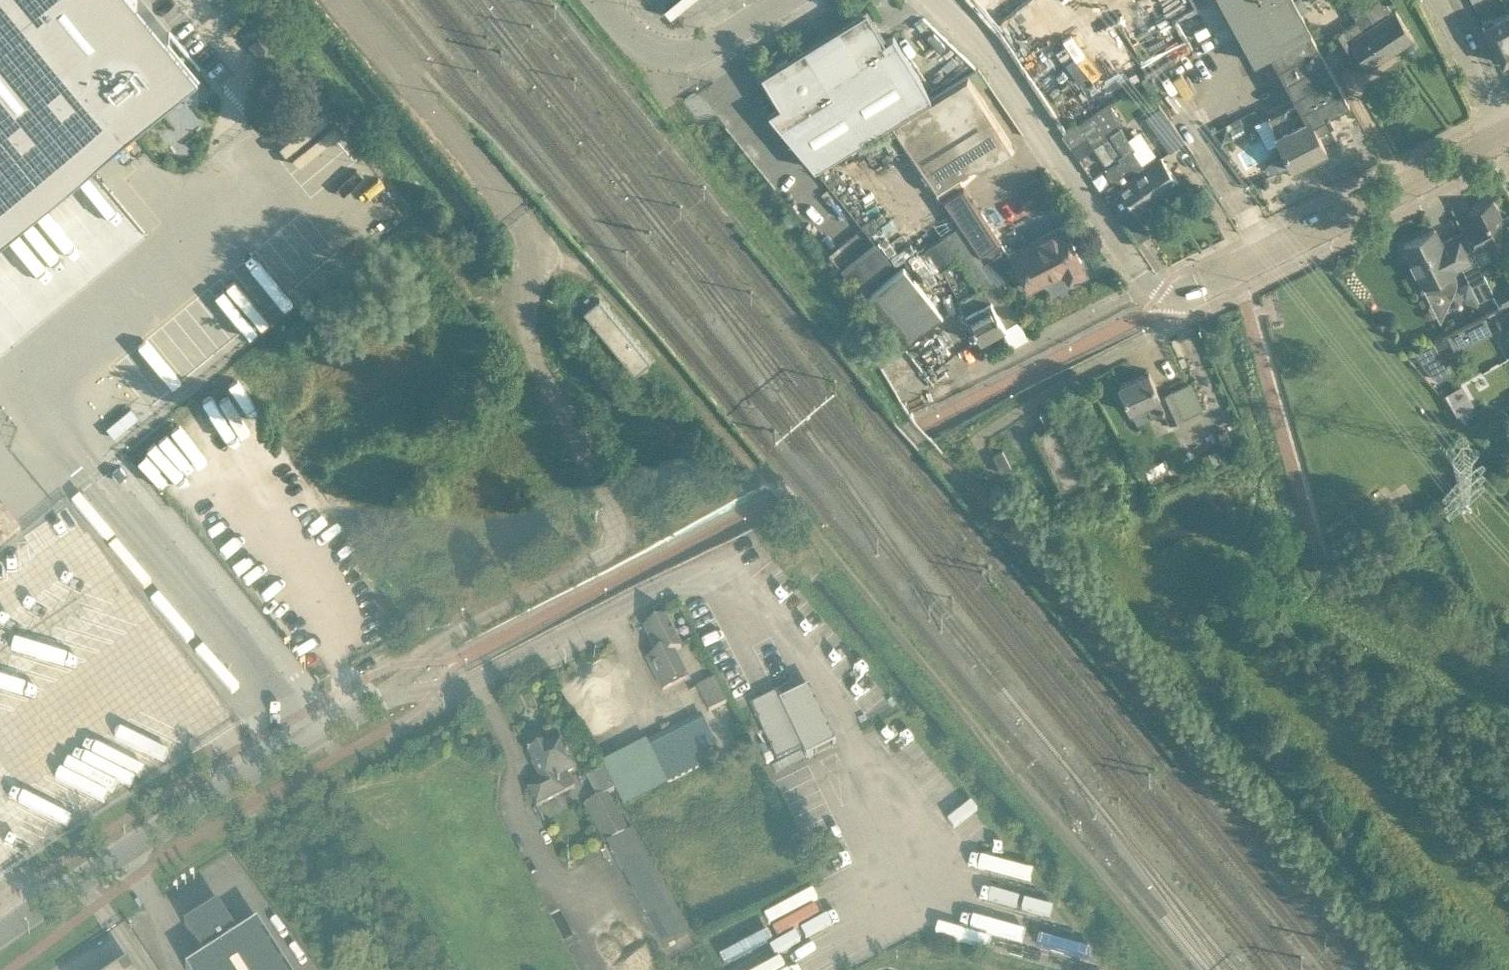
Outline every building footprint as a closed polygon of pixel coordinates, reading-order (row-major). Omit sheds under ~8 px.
[(199,68),(144,0),(0,0),(0,232),(199,68)] [(1252,59),(1254,58),(1271,49),(1298,98),(1307,115),(1324,106),(1328,113),(1350,101),(1302,13),(1295,0),(1220,0),(1252,59)] [(1302,13),(1308,9),(1303,0),(1295,0),(1302,13)] [(1333,35),(1337,42),(1348,59),(1359,52),(1368,66),(1414,36),(1396,9),(1393,11),(1386,0),(1375,0),(1364,7),(1354,13),(1358,19),(1333,35)] [(769,111),(815,168),(888,122),(931,96),(893,34),(882,41),(875,29),(878,27),(867,9),(838,27),(839,29),(807,49),(805,47),(795,53),(797,56),(790,60),(788,57),(762,73),(781,104),(769,111)] [(1485,22),(1483,19),(1482,20),(1503,62),(1508,58),(1508,10),(1485,22)] [(888,122),(942,200),(966,186),(965,184),(964,184),(959,177),(975,166),(978,171),(1015,147),(968,73),(931,96),(888,122)] [(1282,107),(1266,115),(1284,148),(1294,166),(1327,148),(1318,133),(1334,124),(1328,113),(1324,106),(1307,115),(1298,98),(1282,107)] [(1110,102),(1096,111),(1119,145),(1124,152),(1138,172),(1135,174),(1142,184),(1146,181),(1147,183),(1154,178),(1163,192),(1179,180),(1168,164),(1161,155),(1147,165),(1144,161),(1156,153),(1140,129),(1129,137),(1121,125),(1125,123),(1124,121),(1110,102)] [(1161,105),(1145,116),(1169,151),(1185,140),(1161,105)] [(1065,132),(1062,134),(1072,147),(1079,157),(1094,147),(1104,141),(1111,151),(1116,159),(1119,156),(1124,152),(1119,145),(1096,111),(1079,123),(1065,132)] [(1110,191),(1106,194),(1123,218),(1135,210),(1136,211),(1163,192),(1154,178),(1147,183),(1146,181),(1142,184),(1135,174),(1138,172),(1124,152),(1119,156),(1121,159),(1107,169),(1116,181),(1108,187),(1110,191)] [(1283,158),(1269,165),(1272,173),(1287,166),(1283,158)] [(959,224),(960,225),(982,211),(973,198),(951,212),(959,224)] [(1465,230),(1475,250),(1508,233),(1508,230),(1493,199),(1469,211),(1473,220),(1462,226),(1465,230)] [(1062,222),(1054,206),(1025,222),(1033,238),(1062,222)] [(982,211),(960,225),(980,255),(1001,241),(982,211)] [(959,224),(943,235),(957,255),(979,288),(984,286),(995,278),(980,255),(960,225),(959,224)] [(1001,241),(980,255),(995,278),(998,283),(1013,273),(1009,265),(1017,261),(1030,287),(1049,278),(1065,270),(1070,280),(1072,279),(1071,277),(1077,274),(1078,276),(1085,272),(1080,262),(1082,261),(1063,225),(1030,243),(1014,251),(1012,252),(1009,254),(1001,241)] [(1405,246),(1404,250),(1406,255),(1410,257),(1421,278),(1424,284),(1425,284),(1429,290),(1444,290),(1448,290),(1451,288),(1454,285),(1455,281),(1455,277),(1454,273),(1453,270),(1454,269),(1455,269),(1455,268),(1458,266),(1461,265),(1479,300),(1494,292),(1492,289),(1476,257),(1473,251),(1463,231),(1448,239),(1449,242),(1443,245),(1435,228),(1404,244),(1405,246)] [(928,246),(941,265),(957,255),(943,235),(928,246)] [(237,302),(265,333),(328,276),(313,259),(309,263),(292,244),(286,250),(277,240),(238,276),(241,280),(211,307),(228,325),(236,318),(228,310),(237,302)] [(874,241),(841,268),(845,272),(858,289),(891,262),(874,241)] [(911,256),(928,282),(938,276),(934,269),(941,265),(927,246),(911,256)] [(894,333),(896,336),(903,345),(943,313),(904,264),(864,296),(894,333)] [(1494,292),(1501,306),(1508,302),(1508,284),(1494,292)] [(973,292),(959,299),(967,312),(971,321),(981,339),(1006,325),(996,307),(984,286),(979,288),(973,292)] [(600,298),(585,310),(636,372),(651,360),(639,345),(618,319),(600,298)] [(1508,329),(1508,310),(1496,318),(1503,331),(1508,328),(1508,329)] [(132,373),(157,407),(227,356),(196,313),(173,330),(171,326),(130,356),(139,368),(132,373)] [(1457,348),(1493,330),(1485,315),(1449,333),(1457,348)] [(1434,340),(1413,351),(1423,363),(1438,379),(1451,373),(1441,353),(1440,354),(1434,340)] [(1160,394),(1149,370),(1119,384),(1131,409),(1146,401),(1153,415),(1165,410),(1171,423),(1201,409),(1189,381),(1160,394)] [(1463,383),(1445,393),(1452,404),(1469,394),(1463,383)] [(1146,401),(1131,409),(1137,422),(1153,415),(1146,401)] [(1050,408),(1040,412),(1046,425),(1056,420),(1050,408)] [(1217,448),(1202,455),(1207,467),(1222,460),(1217,448)] [(993,454),(1002,471),(1012,466),(1003,449),(993,454)] [(57,508),(32,473),(28,476),(21,466),(0,481),(0,548),(57,508)] [(678,613),(645,627),(658,656),(650,660),(664,692),(693,680),(687,666),(695,663),(682,631),(685,630),(678,613)] [(711,709),(728,701),(717,677),(699,686),(711,709)] [(752,711),(776,763),(802,751),(806,760),(836,745),(809,690),(784,702),(780,693),(768,699),(770,702),(752,711)] [(665,947),(694,932),(626,807),(724,754),(702,713),(588,775),(600,798),(587,805),(665,947)] [(78,806),(95,812),(136,786),(139,779),(142,780),(182,755),(186,744),(195,748),(201,732),(156,717),(153,727),(138,722),(136,728),(124,736),(123,740),(113,737),(110,744),(93,755),(92,754),(77,764),(75,770),(63,777),(57,796),(58,797),(54,807),(75,814),(78,806)] [(567,738),(531,753),(543,781),(530,787),(538,805),(584,786),(590,801),(593,800),(567,738)] [(258,926),(239,938),(218,906),(184,928),(205,960),(189,969),(286,969),(258,926)]
